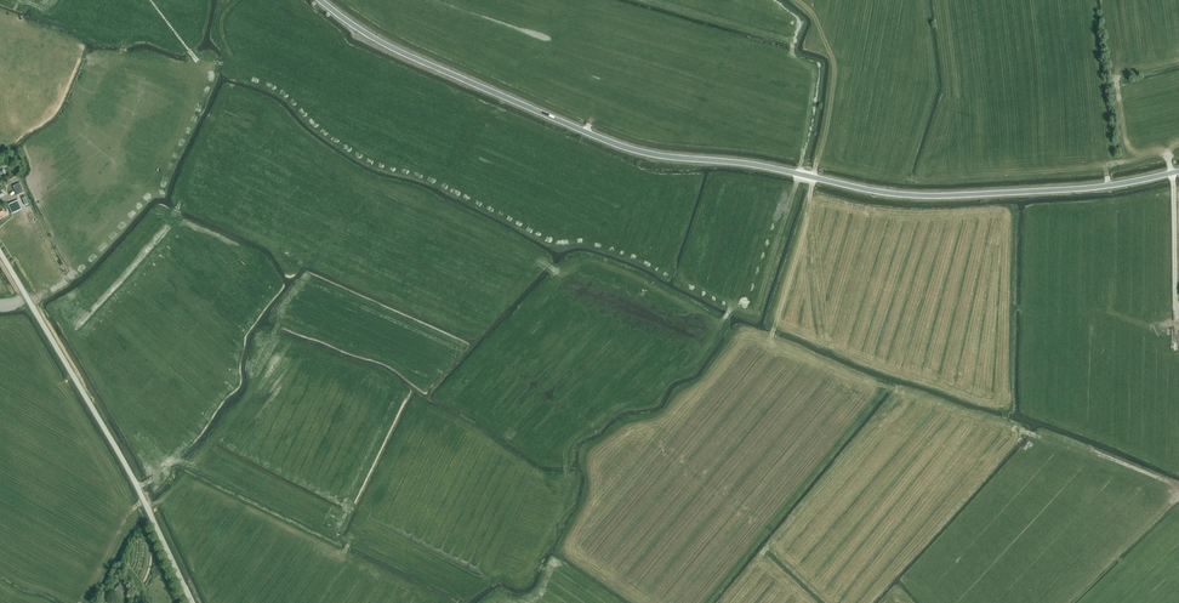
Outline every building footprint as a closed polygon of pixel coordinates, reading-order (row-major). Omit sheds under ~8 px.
[(12,213),(22,209),(19,200),(8,205),(12,213)] [(126,589),(119,584),(114,591),(121,596),(126,589)]
